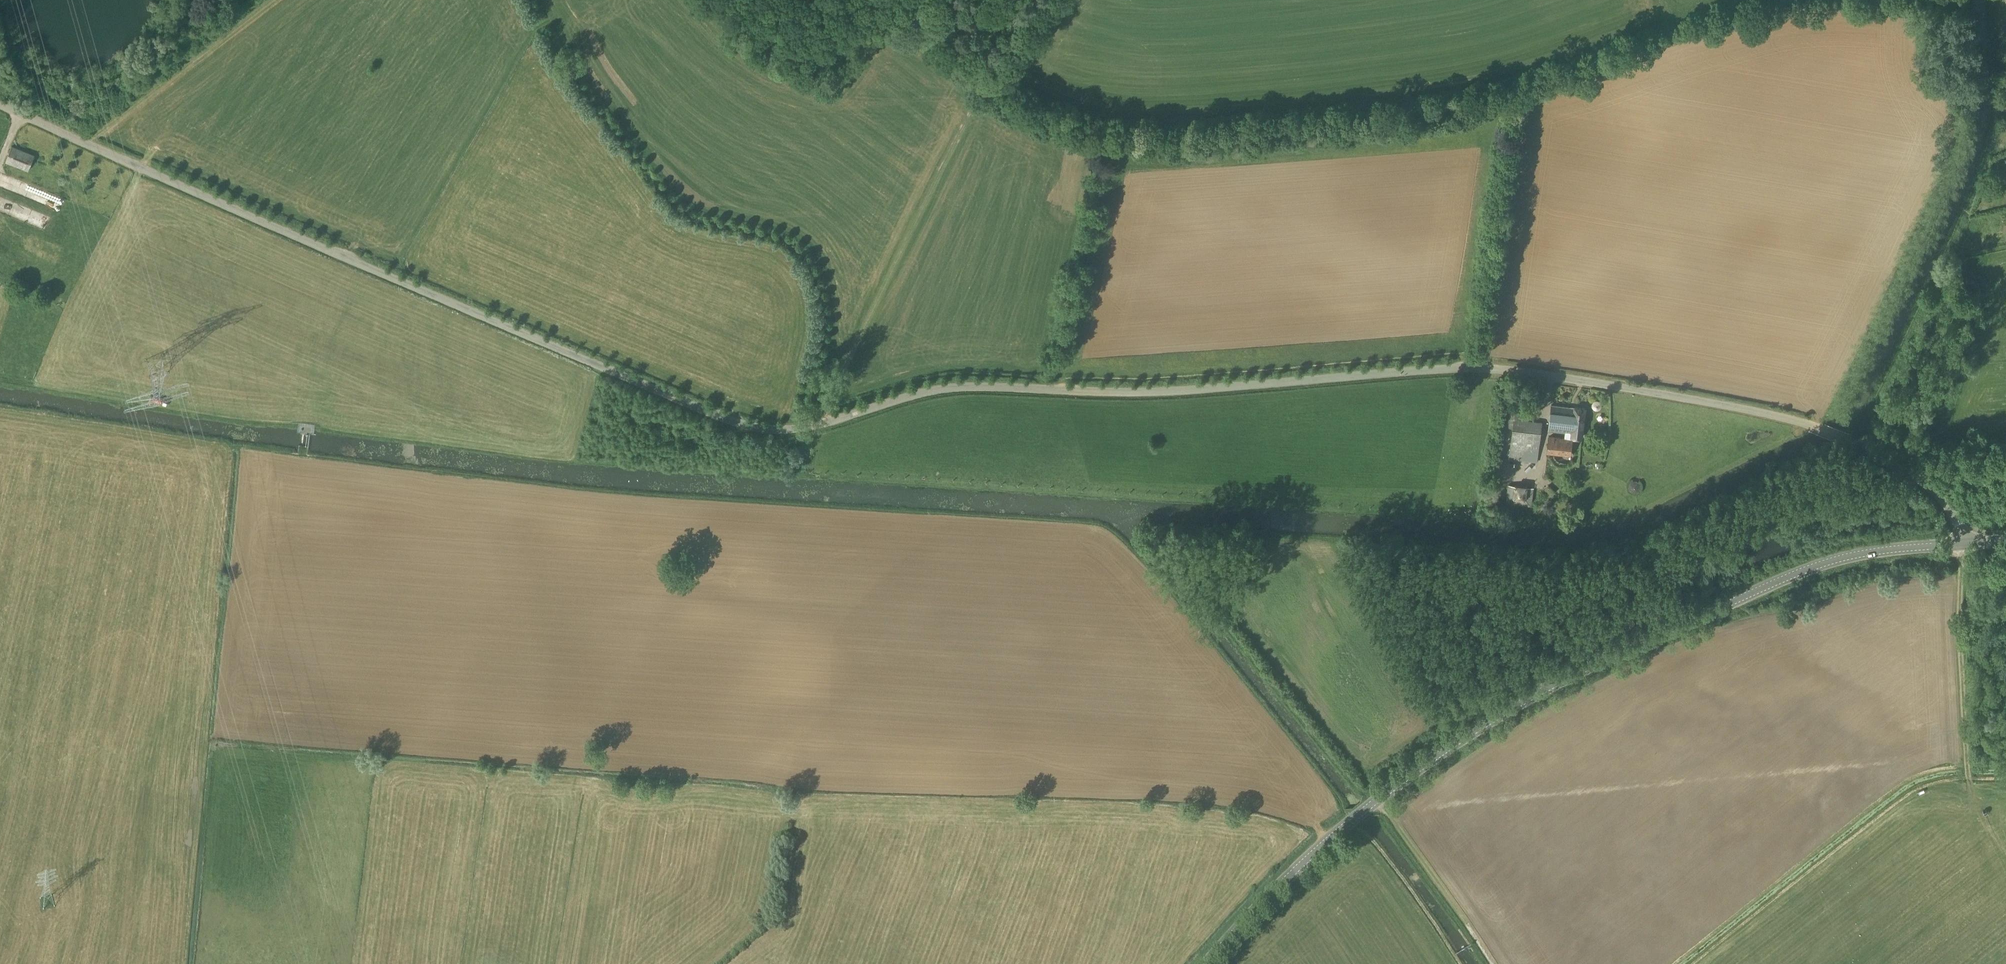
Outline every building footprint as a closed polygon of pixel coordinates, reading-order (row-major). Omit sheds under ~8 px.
[(28,170),(34,156),(11,147),(5,161),(28,170)] [(1537,463),(1542,422),(1528,420),(1528,418),(1518,417),(1519,407),(1509,405),(1506,427),(1512,428),(1508,459),(1537,463)] [(1574,408),(1551,405),(1548,431),(1567,433),(1567,439),(1547,437),(1546,452),(1569,455),(1572,437),(1582,438),(1585,408),(1574,407),(1574,408)] [(1628,486),(1628,487),(1628,488),(1629,489),(1629,490),(1630,490),(1630,491),(1631,492),(1632,492),(1632,493),(1633,493),(1634,493),(1635,493),(1636,493),(1637,493),(1637,492),(1638,492),(1639,491),(1640,490),(1640,489),(1641,488),(1641,487),(1641,486),(1641,485),(1640,485),(1640,484),(1640,483),(1639,483),(1639,482),(1638,482),(1638,481),(1637,481),(1636,481),(1635,481),(1634,481),(1633,481),(1632,481),(1631,481),(1631,482),(1630,482),(1630,483),(1629,483),(1629,484),(1629,485),(1628,485),(1628,486)] [(1531,506),(1533,488),(1508,485),(1506,503),(1531,506)]
